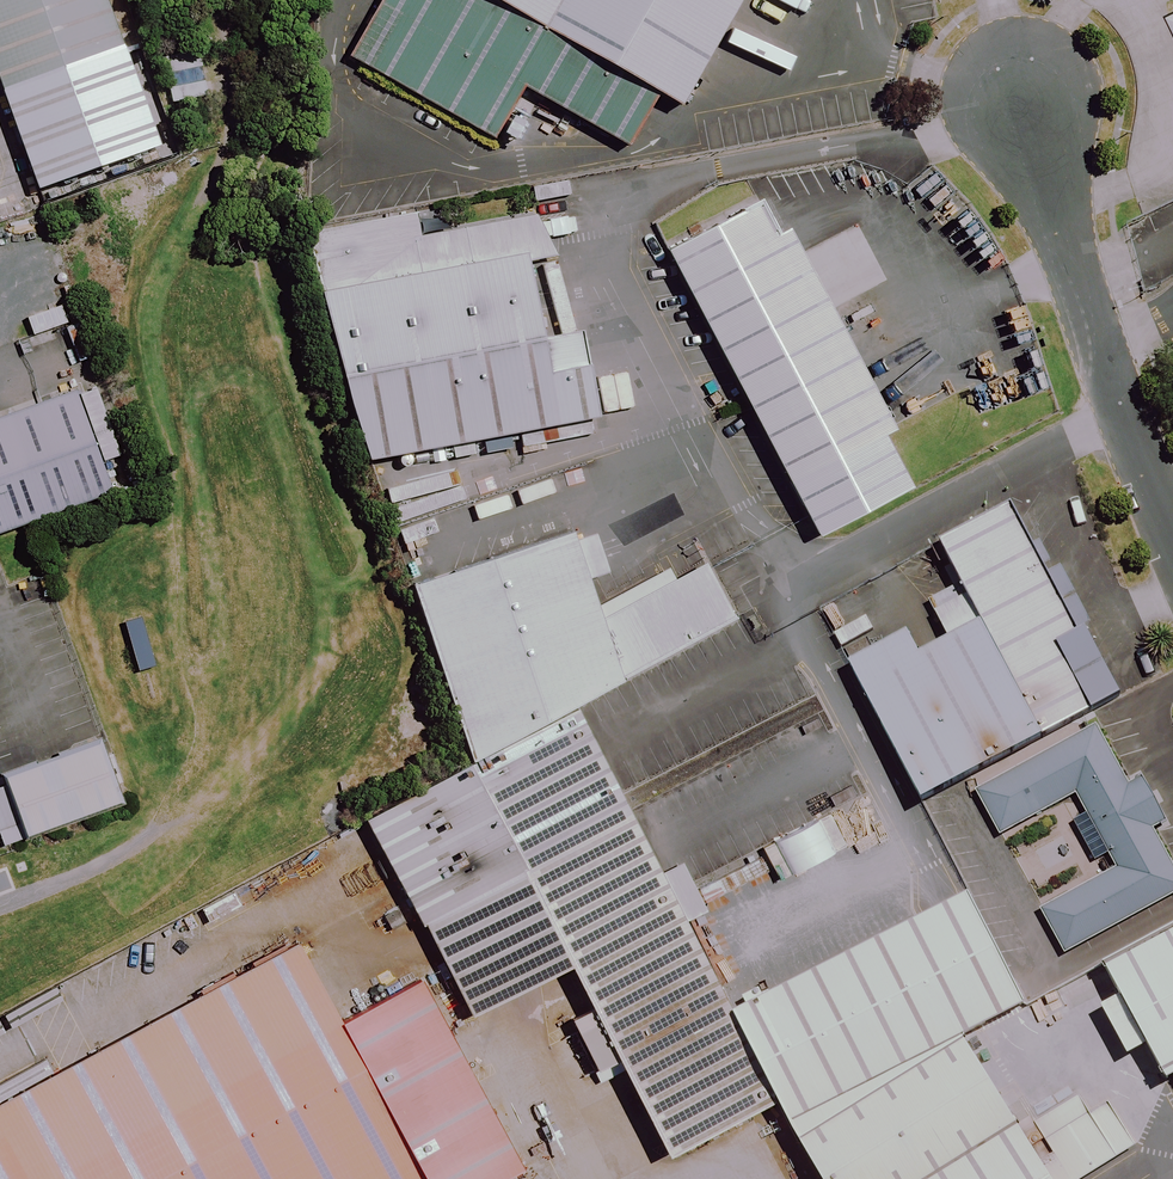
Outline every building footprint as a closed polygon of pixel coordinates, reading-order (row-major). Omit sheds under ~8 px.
[(39,189),(160,145),(107,0),(0,0),(0,83),(39,189)] [(480,0),(365,0),(339,46),(489,132),(517,83),(619,142),(646,96),(480,0)] [(646,96),(661,104),(722,0),(480,0),(646,96)] [(171,70),(206,64),(203,49),(168,56),(171,70)] [(173,85),(207,79),(204,64),(170,71),(173,85)] [(176,100),(211,93),(208,79),(173,86),(176,100)] [(809,530),(909,479),(781,229),(766,237),(750,206),(665,249),(809,530)] [(305,235),(367,460),(593,417),(576,332),(538,339),(523,262),(543,259),(534,211),(419,233),(414,215),(305,235)] [(0,418),(0,534),(113,493),(76,391),(0,418)] [(833,674),(902,807),(1102,705),(1000,505),(922,545),(965,629),(905,660),(896,642),(833,674)] [(393,593),(454,772),(562,716),(726,623),(695,565),(590,628),(556,536),(393,593)] [(145,618),(130,622),(140,657),(155,653),(145,618)] [(643,1176),(768,1111),(562,716),(454,772),(348,827),(458,1038),(547,992),(643,1176)] [(1169,890),(1081,726),(960,791),(984,836),(1066,793),(1104,864),(1022,907),(1047,954),(1169,890)] [(100,742),(4,778),(7,785),(26,838),(123,802),(100,742)] [(0,787),(0,836),(4,846),(26,838),(7,785),(0,787)] [(8,869),(0,872),(0,892),(15,887),(8,869)] [(962,896),(922,916),(980,1034),(1020,1014),(962,896)] [(790,1125),(980,1034),(922,916),(733,1007),(790,1125)] [(1082,978),(1145,1089),(1172,1074),(1172,927),(1082,978)] [(0,1101),(0,1178),(393,1178),(275,956),(0,1101)] [(406,987),(334,1026),(417,1178),(497,1178),(506,1174),(406,987)] [(819,1178),(1027,1178),(950,1051),(790,1125),(819,1178)]
